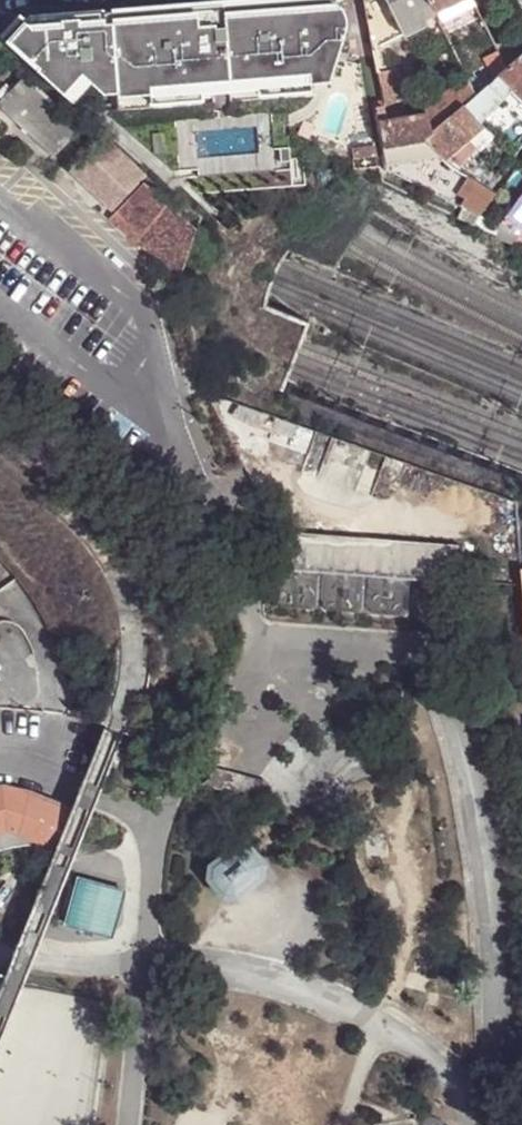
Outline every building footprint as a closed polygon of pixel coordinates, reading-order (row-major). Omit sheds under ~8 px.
[(2,38),(33,66),(60,89),(79,68),(85,74),(88,76),(95,68),(115,67),(115,70),(146,68),(147,82),(171,80),(172,88),(199,86),(199,80),(198,71),(254,66),(255,76),(255,81),(283,79),(282,71),(306,70),(306,56),(331,55),(337,54),(347,24),(344,13),(336,4),(332,0),(245,0),(18,17),(2,38)] [(404,33),(386,0),(364,0),(374,48),(404,33)] [(435,11),(429,0),(386,0),(404,33),(425,23),(422,18),(435,11)] [(475,3),(473,0),(429,0),(435,11),(440,22),(475,3)] [(508,64),(516,56),(505,36),(497,43),(498,47),(508,64)] [(497,73),(508,64),(498,47),(487,53),(497,73)] [(516,56),(508,64),(497,73),(472,95),(459,106),(473,119),(509,87),(521,98),(521,51),(516,56)] [(306,70),(282,71),(283,79),(308,78),(307,71),(331,69),(331,55),(306,56),(306,70)] [(254,66),(198,71),(199,80),(255,76),(254,66)] [(116,84),(147,82),(146,68),(115,70),(115,67),(95,68),(88,76),(94,82),(116,81),(116,84)] [(67,95),(85,74),(79,68),(60,89),(67,95)] [(387,118),(403,115),(393,68),(378,71),(384,106),(387,118)] [(0,101),(0,107),(52,153),(59,146),(79,123),(25,75),(0,101)] [(459,106),(472,95),(465,77),(424,111),(428,133),(459,106)] [(147,89),(172,88),(171,80),(147,82),(147,89)] [(421,140),(428,133),(424,111),(403,115),(387,118),(384,106),(375,107),(382,146),(422,141),(421,140)] [(473,119),(459,106),(428,133),(421,140),(422,141),(437,154),(454,168),(475,180),(488,187),(494,178),(467,154),(487,133),(473,119)] [(142,174),(99,135),(70,167),(113,206),(142,174)] [(437,154),(422,141),(382,146),(382,152),(384,160),(437,154)] [(488,187),(475,180),(460,203),(479,212),(495,192),(488,187)] [(181,276),(195,227),(143,184),(111,218),(181,276)] [(500,221),(521,229),(521,228),(521,192),(500,221)] [(255,260),(251,274),(262,277),(266,263),(255,260)] [(377,480),(385,454),(264,412),(249,455),(326,481),(324,486),(353,496),(360,474),(377,480)] [(462,545),(277,534),(275,568),(278,568),(317,571),(460,582),(462,545)] [(102,710),(94,728),(94,729),(98,731),(105,733),(109,734),(114,722),(115,717),(114,711),(117,698),(122,676),(123,654),(120,654),(113,654),(111,675),(107,696),(102,710)] [(122,739),(132,743),(134,738),(144,711),(150,683),(151,654),(144,654),(141,654),(140,678),(136,697),(132,711),(129,715),(125,721),(121,729),(118,737),(122,739)] [(153,748),(123,767),(127,773),(157,754),(153,748)] [(208,758),(202,763),(211,774),(214,772),(270,800),(277,786),(218,757),(217,756),(208,758)] [(16,848),(37,845),(59,847),(73,811),(32,793),(3,787),(0,788),(0,853),(16,848)] [(215,879),(224,892),(229,894),(239,895),(259,876),(261,868),(247,851),(238,850),(216,869),(215,879)] [(81,876),(67,920),(111,934),(125,889),(81,876)] [(416,969),(412,983),(427,988),(430,977),(425,974),(426,971),(416,969)]
